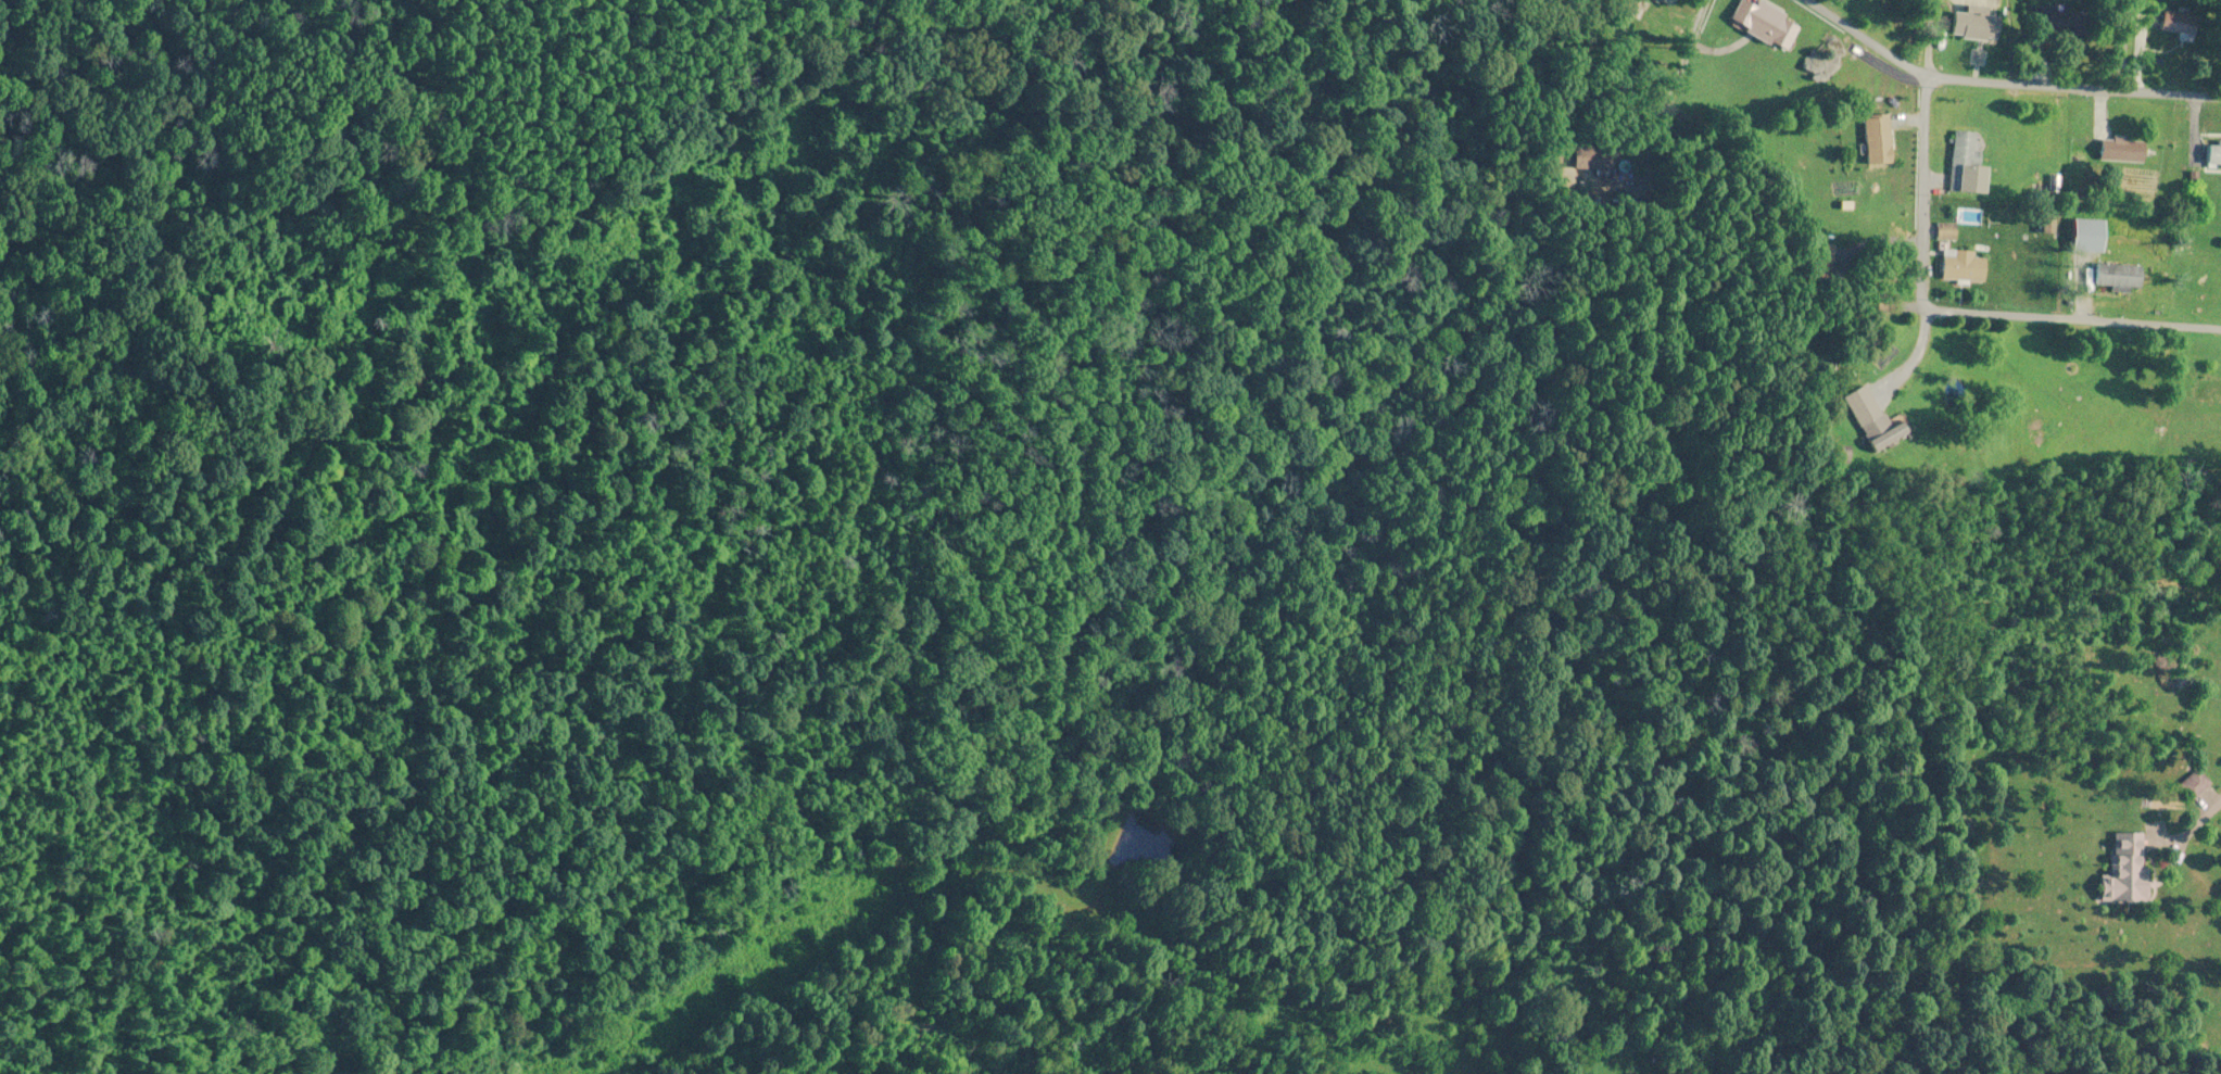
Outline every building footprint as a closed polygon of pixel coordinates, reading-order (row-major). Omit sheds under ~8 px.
[(1799,24),(1740,0),(1730,24),(1789,49),(1799,24)] [(1987,8),(1966,6),(1965,13),(1951,12),(1949,37),(1997,41),(1999,17),(1987,16),(1987,8)] [(2158,31),(2193,38),(2197,16),(2162,9),(2158,31)] [(1949,192),(1970,193),(1971,168),(1980,168),(1980,152),(1974,151),(1974,131),(1952,130),(1949,192)] [(2144,162),(2144,137),(2101,137),(2101,162),(2144,162)] [(2204,143),(2204,167),(2220,167),(2220,143),(2204,143)] [(1985,257),(1973,257),(1973,250),(1941,250),(1941,280),(1985,280),(1985,257)] [(2141,265),(2096,264),(2095,288),(2140,289),(2141,265)] [(1891,427),(1884,413),(1859,426),(1872,453),(1910,434),(1904,421),(1891,427)] [(2143,868),(2144,834),(2113,833),(2113,901),(2148,902),(2148,868),(2143,868)]
